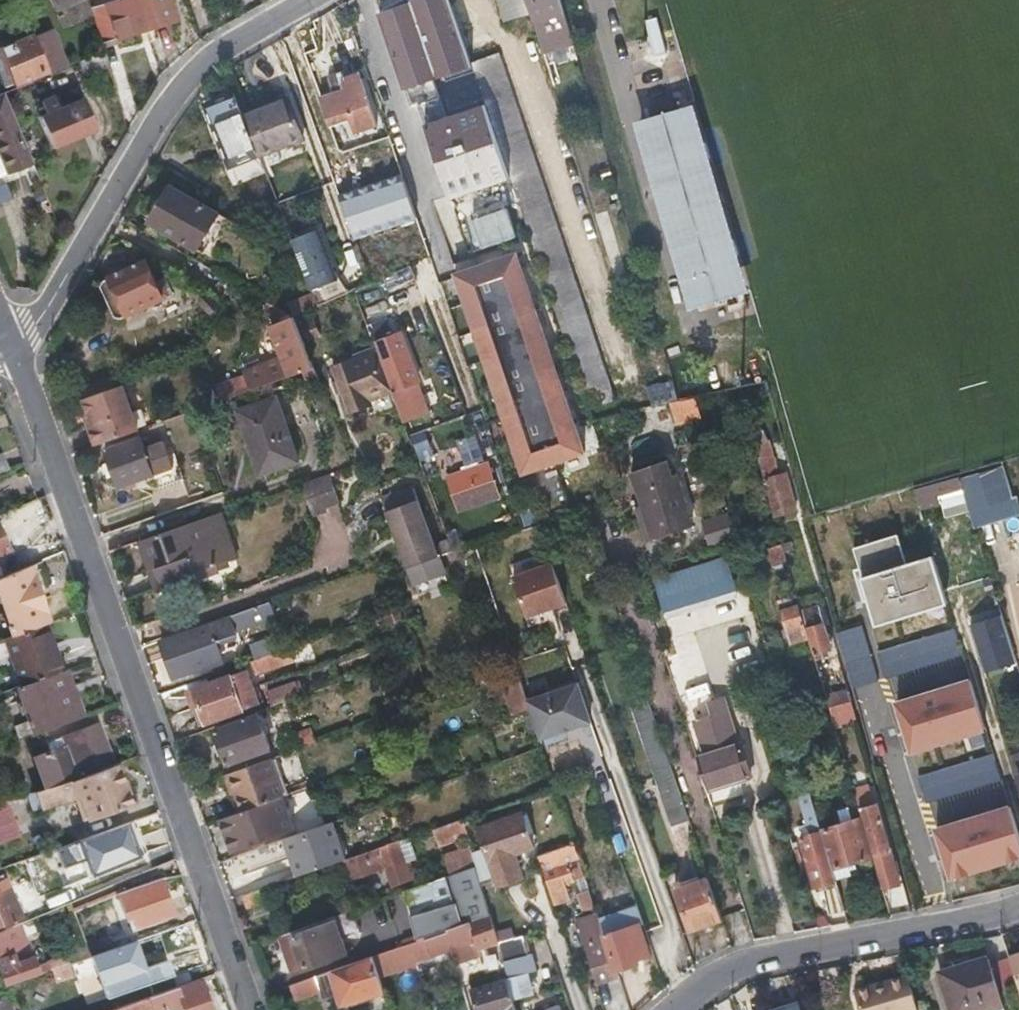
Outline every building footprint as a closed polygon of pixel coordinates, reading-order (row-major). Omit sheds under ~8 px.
[(71,0),(46,0),(50,10),(71,0)] [(143,25),(136,0),(107,0),(86,7),(97,40),(143,25)] [(143,25),(170,16),(168,8),(166,0),(136,0),(143,25)] [(532,13),(528,0),(498,0),(505,22),(532,13)] [(548,0),(528,0),(532,13),(544,53),(563,47),(548,0)] [(563,47),(574,43),(561,0),(548,0),(563,47)] [(50,25),(0,47),(14,80),(63,57),(50,25)] [(528,228),(473,63),(469,51),(427,65),(457,156),(485,242),(528,228)] [(528,228),(585,402),(612,393),(500,54),(473,63),(528,228)] [(344,83),(361,77),(359,72),(344,77),(343,73),(330,78),(334,92),(346,88),(344,83)] [(334,92),(322,96),(331,124),(332,124),(355,116),(359,129),(377,123),(361,77),(344,83),(346,88),(334,92)] [(1,89),(0,90),(0,165),(3,171),(4,174),(32,162),(1,89)] [(50,91),(33,98),(52,143),(92,126),(79,97),(56,107),(50,91)] [(260,148),(244,110),(238,94),(211,104),(233,158),(240,156),(256,150),(260,148)] [(260,148),(264,156),(305,139),(286,94),(244,110),(260,148)] [(322,96),(305,101),(315,129),(322,148),(338,143),(332,124),(331,124),(322,96)] [(686,103),(639,118),(663,197),(671,196),(672,201),(661,205),(660,209),(660,213),(664,217),(668,218),(676,216),(678,222),(670,225),(694,303),(742,289),(717,205),(703,209),(698,194),(712,189),(686,103)] [(260,158),(256,150),(240,156),(244,164),(260,158)] [(206,202),(169,184),(150,223),(187,241),(206,202)] [(232,223),(245,230),(249,224),(235,217),(232,223)] [(299,243),(314,280),(336,271),(321,229),(297,238),(299,243)] [(581,450),(512,251),(452,271),(520,471),(581,450)] [(147,261),(97,283),(113,321),(164,299),(147,261)] [(411,266),(386,277),(392,292),(418,281),(411,266)] [(336,271),(314,280),(322,301),(351,288),(336,271)] [(313,363),(295,312),(273,320),(285,352),(244,366),(251,386),(305,366),(313,363)] [(388,336),(375,340),(378,347),(393,392),(411,443),(430,436),(421,410),(427,407),(417,376),(410,379),(392,328),(386,330),(388,336)] [(393,392),(378,347),(334,362),(351,409),(373,401),(371,399),(393,392)] [(320,381),(313,363),(305,366),(311,385),(320,381)] [(251,386),(244,366),(214,377),(221,397),(251,386)] [(88,395),(120,382),(116,371),(84,383),(88,395)] [(123,381),(120,382),(88,395),(84,396),(91,413),(95,423),(90,425),(96,442),(139,426),(123,381)] [(649,404),(652,404),(667,401),(676,399),(671,384),(645,391),(649,404)] [(672,419),(697,414),(693,396),(676,399),(667,401),(669,411),(672,419)] [(294,460),(272,398),(234,411),(256,473),(294,460)] [(654,414),(669,411),(667,401),(652,404),(654,414)] [(495,447),(489,430),(481,434),(486,450),(495,447)] [(147,442),(141,432),(107,445),(120,481),(155,469),(161,483),(187,472),(177,447),(172,449),(167,435),(147,442)] [(750,443),(761,480),(763,480),(773,515),(793,510),(782,475),(772,478),(761,439),(750,443)] [(11,466),(3,446),(0,447),(0,471),(11,466)] [(689,525),(669,458),(629,470),(649,537),(689,525)] [(485,460),(446,472),(456,504),(496,491),(485,460)] [(974,534),(1018,521),(1018,501),(1014,502),(1003,467),(957,481),(968,513),(974,534)] [(327,472),(298,482),(308,512),(323,507),(320,500),(335,495),(327,472)] [(920,519),(923,528),(968,513),(957,481),(956,478),(911,490),(920,519)] [(403,564),(432,553),(408,485),(378,496),(403,564)] [(479,505),(483,521),(498,517),(495,502),(479,505)] [(238,554),(222,508),(141,536),(159,587),(196,573),(195,568),(238,554)] [(898,509),(830,530),(822,533),(867,698),(948,671),(903,526),(898,509)] [(699,525),(707,547),(732,538),(725,516),(699,525)] [(785,562),(779,544),(763,549),(769,566),(785,562)] [(733,587),(723,556),(651,581),(661,612),(733,587)] [(566,599),(552,559),(513,573),(527,613),(566,599)] [(36,624),(42,622),(19,568),(0,576),(0,623),(5,635),(36,624)] [(796,606),(793,594),(774,600),(787,643),(806,637),(797,609),(796,606)] [(277,611),(272,597),(239,609),(245,623),(277,611)] [(797,609),(806,637),(811,653),(829,646),(816,603),(797,609)] [(245,623),(239,609),(231,612),(236,626),(245,623)] [(231,612),(161,637),(175,676),(211,663),(226,658),(217,635),(217,633),(236,626),(231,612)] [(982,672),(1014,666),(1005,615),(973,621),(982,672)] [(13,686),(52,672),(36,624),(5,635),(0,637),(0,650),(13,686)] [(297,656),(292,645),(254,659),(258,670),(297,656)] [(198,707),(256,687),(250,669),(192,689),(198,707)] [(8,688),(25,736),(74,718),(58,670),(52,672),(13,686),(8,688)] [(512,711),(529,705),(526,697),(518,672),(500,678),(512,711)] [(894,703),(911,757),(989,733),(972,679),(894,703)] [(577,680),(526,697),(529,705),(539,736),(590,718),(577,680)] [(277,706),(310,694),(306,682),(273,694),(277,706)] [(262,703),(256,687),(198,707),(204,724),(262,703)] [(827,707),(849,700),(846,691),(823,697),(827,707)] [(704,754),(695,757),(705,787),(751,770),(741,741),(737,743),(720,697),(705,704),(709,715),(692,722),(704,754)] [(827,707),(831,722),(853,716),(849,700),(827,707)] [(274,711),(219,731),(231,763),(274,747),(270,734),(280,730),(274,711)] [(68,779),(103,765),(86,724),(59,735),(63,746),(40,754),(25,761),(37,791),(68,779)] [(286,740),(290,750),(320,740),(316,729),(286,740)] [(63,746),(59,735),(36,744),(40,754),(63,746)] [(688,818),(665,749),(648,755),(672,824),(688,818)] [(270,757),(230,772),(238,792),(244,807),(283,792),(270,757)] [(132,802),(116,762),(116,760),(103,765),(68,779),(72,792),(75,797),(81,799),(89,819),(132,802)] [(238,792),(230,772),(224,774),(232,794),(238,792)] [(1010,780),(1017,806),(1018,805),(1018,777),(1010,780)] [(37,807),(72,792),(68,779),(37,791),(31,793),(37,807)] [(960,803),(974,798),(968,781),(954,785),(960,803)] [(917,796),(901,801),(918,859),(986,838),(974,798),(960,803),(954,785),(917,796)] [(898,793),(901,801),(917,796),(914,787),(898,793)] [(807,837),(821,833),(808,792),(791,797),(800,828),(807,837)] [(281,796),(221,817),(230,844),(233,851),(293,829),(291,822),(281,796)] [(18,838),(13,824),(10,825),(2,804),(0,805),(0,845),(18,838)] [(858,809),(881,888),(899,883),(875,804),(858,809)] [(475,862),(480,878),(494,874),(496,880),(522,871),(514,848),(533,841),(521,810),(476,826),(483,844),(472,849),(475,862)] [(835,880),(835,882),(852,877),(847,864),(868,858),(857,823),(852,824),(848,811),(837,814),(841,827),(821,833),(835,880)] [(468,834),(463,816),(433,827),(436,838),(457,831),(459,837),(468,834)] [(337,860),(345,858),(332,820),(284,837),(297,874),(337,860)] [(438,844),(459,837),(457,831),(436,838),(438,844)] [(835,880),(821,833),(807,837),(798,840),(812,887),(835,880)] [(563,881),(585,873),(573,837),(536,852),(548,886),(563,881)] [(398,839),(345,858),(337,860),(343,878),(383,864),(390,884),(415,876),(407,855),(404,856),(398,839)] [(475,862),(472,849),(471,844),(441,854),(447,873),(475,862)] [(105,864),(112,883),(152,867),(145,849),(105,864)] [(490,912),(480,878),(475,862),(447,873),(454,896),(412,911),(417,930),(420,937),(424,936),(469,920),(475,918),(490,912)] [(158,877),(116,893),(123,918),(130,916),(134,929),(172,915),(158,877)] [(690,928),(722,918),(708,877),(676,888),(690,928)] [(566,890),(563,881),(548,886),(551,895),(566,890)] [(265,886),(242,894),(247,906),(270,898),(265,886)] [(19,915),(8,889),(0,893),(0,923),(19,915)] [(637,905),(633,906),(639,921),(642,920),(637,905)] [(633,906),(599,917),(616,967),(635,961),(635,956),(650,950),(639,921),(633,906)] [(616,967),(599,917),(596,909),(582,916),(589,936),(592,936),(596,945),(585,950),(595,980),(617,972),(616,967)] [(482,944),(497,940),(495,933),(490,912),(475,918),(482,944)] [(347,949),(334,914),(273,935),(286,971),(347,949)] [(4,988),(34,977),(38,976),(16,920),(0,926),(0,978),(4,988)] [(478,951),(469,920),(424,936),(430,955),(451,948),(454,960),(478,951)] [(497,940),(498,943),(513,938),(510,928),(495,933),(497,940)] [(404,943),(409,941),(420,937),(417,930),(402,936),(404,943)] [(498,943),(504,962),(530,953),(523,935),(513,938),(498,943)] [(379,975),(415,961),(409,941),(404,943),(373,954),(379,975)] [(69,964),(90,957),(85,944),(64,953),(69,964)] [(91,960),(90,957),(69,964),(38,976),(34,977),(39,990),(72,977),(73,980),(95,973),(104,999),(146,983),(131,945),(91,960)] [(381,986),(379,975),(373,954),(288,984),(294,999),(317,992),(319,997),(337,992),(340,1001),(381,986)] [(999,990),(991,963),(990,958),(940,974),(951,1009),(1006,1009),(999,990)] [(999,990),(1016,984),(1010,964),(1008,958),(991,963),(999,990)] [(1018,993),(1018,961),(1010,964),(1016,984),(1018,993)] [(473,1009),(517,1009),(508,976),(467,989),(473,1009)] [(909,977),(856,992),(861,1009),(918,1009),(909,977)] [(131,1009),(169,1009),(181,1006),(182,1009),(212,1009),(200,978),(129,1004),(131,1009)] [(7,996),(0,999),(0,1009),(12,1009),(7,996)] [(464,997),(450,1002),(452,1009),(468,1009),(464,997)]
